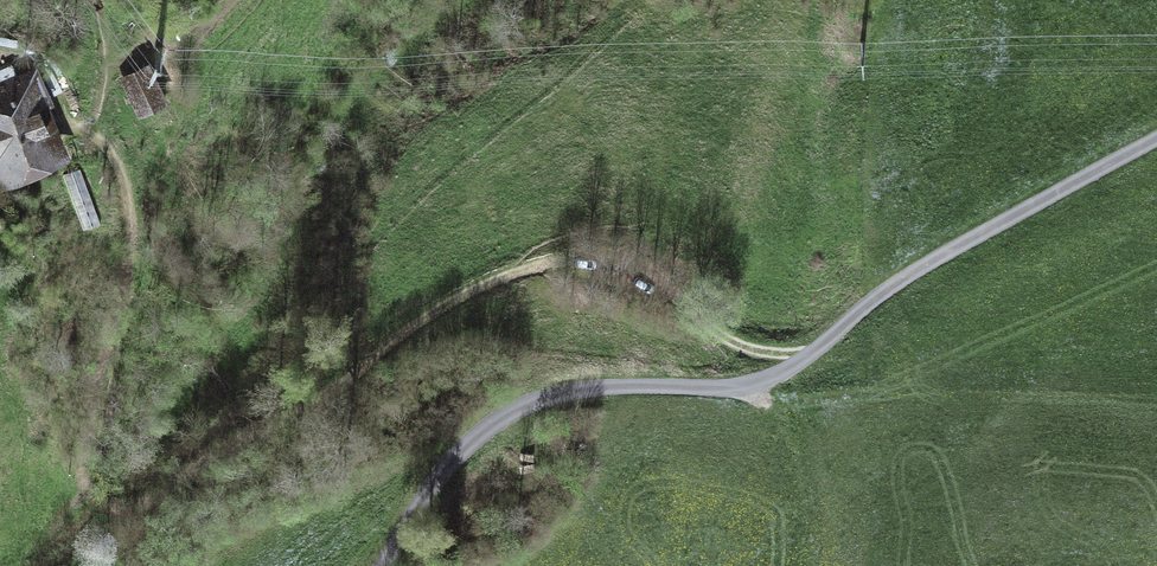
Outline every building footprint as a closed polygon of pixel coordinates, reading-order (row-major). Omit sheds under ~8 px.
[(163,106),(146,71),(122,83),(139,118),(163,106)] [(53,158),(34,115),(45,110),(30,75),(0,89),(0,159),(2,159),(10,177),(53,158)] [(63,175),(84,231),(100,224),(80,169),(63,175)]
